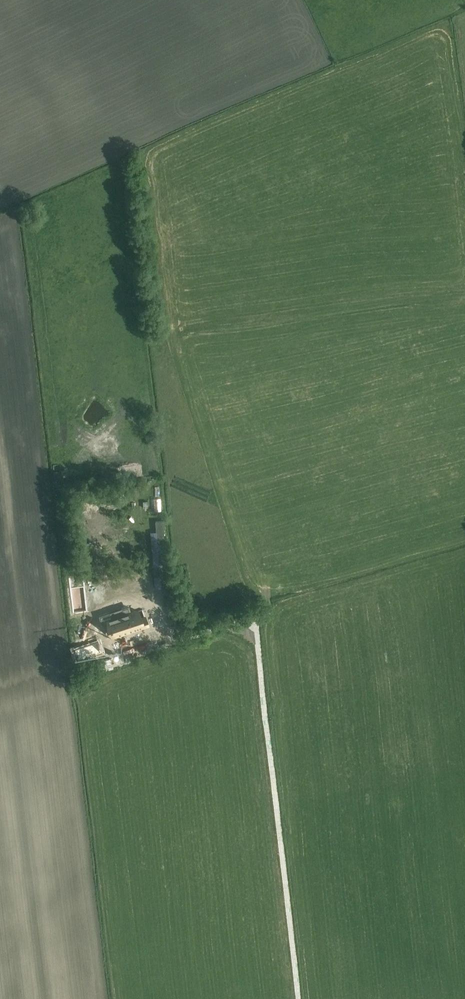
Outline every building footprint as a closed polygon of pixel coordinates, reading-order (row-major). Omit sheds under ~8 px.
[(111,628),(113,635),(149,624),(148,623),(145,616),(141,618),(138,610),(130,612),(128,606),(122,608),(122,607),(110,611),(110,612),(100,616),(104,629),(103,629),(104,630),(111,628)] [(131,646),(136,644),(138,650),(149,646),(144,633),(128,639),(131,646)] [(101,651),(98,641),(74,649),(78,659),(101,651)] [(15,675),(12,667),(0,671),(0,681),(15,675)]
